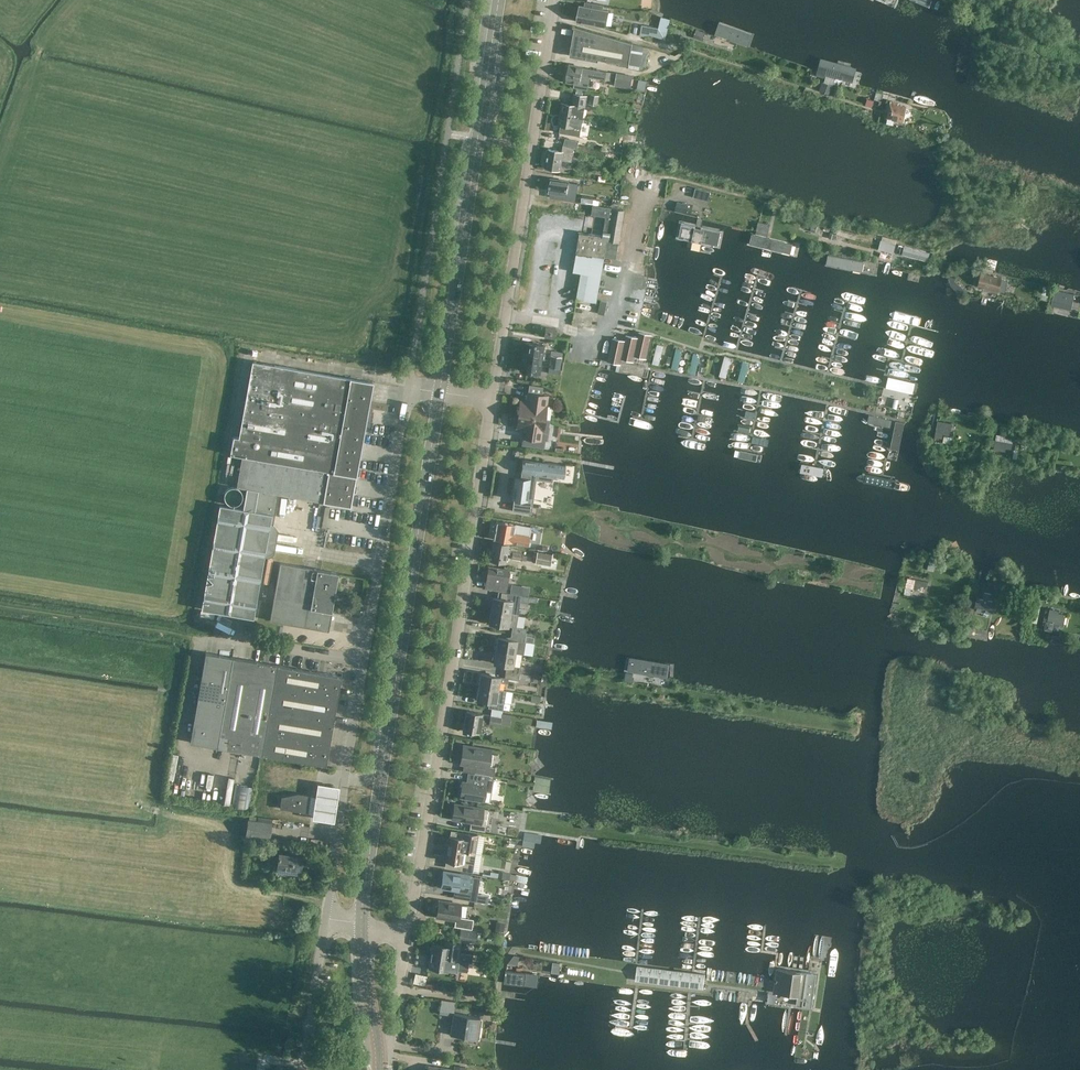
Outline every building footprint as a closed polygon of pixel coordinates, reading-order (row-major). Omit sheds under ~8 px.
[(579,5),(577,20),(606,25),(609,10),(603,9),(604,5),(590,2),(589,7),(579,5)] [(714,21),(680,9),(675,22),(697,29),(703,32),(710,34),(714,21)] [(662,32),(662,24),(636,22),(636,30),(662,32)] [(648,53),(642,52),(643,46),(575,26),(570,55),(598,59),(599,57),(629,63),(645,66),(648,53)] [(703,32),(697,29),(694,37),(701,39),(703,32)] [(687,45),(689,37),(681,35),(679,43),(687,45)] [(853,83),(856,67),(822,59),(818,74),(853,83)] [(575,82),(574,87),(587,89),(590,76),(606,79),(607,71),(569,64),(568,73),(565,73),(564,80),(567,80),(567,81),(575,82)] [(634,75),(618,72),(617,78),(633,81),(633,78),(634,75)] [(831,95),(835,85),(824,81),(820,91),(831,95)] [(598,105),(600,95),(591,93),(589,103),(598,105)] [(584,118),(587,96),(575,94),(573,104),(562,103),(561,114),(584,118)] [(872,106),(874,100),(867,98),(866,105),(872,106)] [(904,122),(908,106),(893,102),(889,118),(904,122)] [(582,129),(584,118),(561,114),(559,125),(561,125),(560,132),(567,133),(569,126),(582,129)] [(597,128),(599,120),(588,118),(587,126),(597,128)] [(577,149),(578,144),(576,144),(576,142),(566,139),(564,145),(563,152),(549,149),(546,167),(561,170),(562,160),(572,161),(574,148),(577,149)] [(631,163),(635,145),(629,144),(627,154),(620,153),(618,160),(631,163)] [(571,182),(551,179),(549,192),(567,195),(568,189),(579,191),(580,182),(571,181),(571,182)] [(712,191),(696,187),(694,196),(709,200),(712,191)] [(689,205),(677,202),(676,210),(687,212),(689,205)] [(621,229),(625,210),(594,205),(592,214),(606,217),(605,226),(621,229)] [(759,221),(756,230),(768,233),(770,224),(759,221)] [(683,223),(682,223),(679,237),(718,245),(721,231),(683,223)] [(616,259),(621,229),(605,226),(603,237),(580,233),(574,272),(581,273),(576,300),(597,303),(605,257),(616,259)] [(793,243),(753,234),(751,244),(791,252),(793,243)] [(889,242),(888,247),(887,251),(894,253),(896,244),(889,242)] [(919,256),(921,251),(910,247),(908,253),(919,256)] [(865,261),(829,254),(827,264),(863,271),(865,261)] [(949,279),(952,286),(960,294),(962,295),(966,290),(955,281),(955,279),(960,272),(956,269),(955,269),(953,271),(949,278),(949,279)] [(1007,293),(1009,282),(1004,281),(1004,279),(982,273),(979,287),(1001,291),(1007,293)] [(1054,305),(1070,309),(1074,294),(1067,292),(1066,297),(1056,295),(1054,305)] [(555,338),(556,329),(546,328),(545,336),(555,338)] [(647,357),(651,336),(640,333),(639,338),(627,335),(626,341),(614,339),(609,361),(621,363),(622,358),(634,361),(635,355),(647,357)] [(542,359),(544,345),(524,342),(522,356),(542,359)] [(664,345),(658,344),(653,363),(659,364),(664,345)] [(678,370),(683,350),(676,348),(672,368),(678,370)] [(689,372),(696,374),(700,354),(694,353),(689,372)] [(560,369),(562,356),(550,355),(548,367),(560,369)] [(540,373),(542,359),(522,356),(520,370),(540,373)] [(731,358),(725,356),(719,375),(726,377),(731,358)] [(743,361),(738,380),(745,382),(750,363),(743,361)] [(242,457),(356,477),(373,383),(252,362),(239,438),(233,437),(230,455),(242,457)] [(915,382),(887,375),(885,384),(913,391),(915,382)] [(550,419),(544,418),(547,396),(542,395),(543,387),(529,385),(526,402),(520,401),(519,407),(518,409),(517,411),(518,413),(518,416),(516,418),(516,420),(517,422),(516,428),(523,428),(521,437),(523,438),(522,445),(543,448),(544,440),(547,440),(550,419)] [(950,435),(952,424),(938,421),(936,432),(950,435)] [(997,434),(994,449),(1005,451),(1006,447),(1012,448),(1014,437),(997,434)] [(1066,454),(1070,448),(1065,444),(1061,450),(1066,454)] [(276,494),(351,507),(356,477),(242,457),(237,487),(246,488),(243,509),(219,505),(201,609),(254,618),(276,494)] [(565,478),(567,465),(523,460),(521,477),(514,476),(511,499),(515,500),(514,510),(532,513),(536,479),(553,481),(554,477),(565,478)] [(529,536),(531,527),(496,521),(495,530),(516,534),(520,535),(529,536)] [(528,545),(529,536),(520,535),(516,534),(495,530),(493,539),(528,545)] [(510,554),(510,549),(507,549),(508,544),(493,541),(490,560),(505,563),(507,553),(510,554)] [(550,565),(552,554),(534,550),(532,562),(550,565)] [(521,561),(523,554),(513,552),(512,559),(521,561)] [(935,570),(938,557),(931,555),(928,569),(935,570)] [(329,631),(338,574),(280,563),(270,621),(329,631)] [(505,592),(509,570),(488,567),(486,577),(488,578),(486,589),(505,592)] [(927,591),(929,581),(908,577),(904,593),(911,595),(912,588),(927,591)] [(520,589),(520,585),(512,584),(510,593),(514,594),(519,594),(520,589)] [(518,614),(521,595),(507,593),(506,599),(493,597),(491,610),(511,613),(518,614)] [(983,598),(977,597),(975,608),(993,611),(995,600),(989,599),(989,595),(984,594),(983,598)] [(1060,612),(1061,610),(1051,607),(1050,610),(1046,609),(1044,620),(1065,625),(1067,613),(1060,612)] [(525,635),(526,628),(516,627),(518,614),(511,613),(491,610),(489,623),(512,627),(511,633),(525,635)] [(524,641),(525,635),(511,633),(510,639),(498,637),(496,650),(516,653),(522,654),(524,641)] [(530,675),(531,670),(520,669),(520,667),(522,654),(516,653),(496,650),(494,663),(507,665),(506,671),(530,675)] [(262,755),(278,665),(204,653),(189,742),(262,755)] [(342,678),(343,677),(278,665),(262,755),(327,766),(327,765),(326,765),(333,722),(335,722),(335,721),(333,721),(341,677),(342,678)] [(531,675),(530,675),(506,671),(505,677),(481,674),(479,687),(499,689),(500,682),(507,683),(508,678),(518,680),(518,679),(530,681),(531,675)] [(492,708),(502,710),(505,690),(499,689),(479,687),(477,699),(490,701),(489,707),(492,708)] [(483,725),(484,720),(481,719),(482,713),(465,711),(462,730),(479,733),(480,724),(483,725)] [(502,718),(490,716),(489,724),(500,726),(502,718)] [(476,766),(475,773),(489,775),(494,776),(495,768),(488,767),(491,750),(463,745),(460,763),(476,766)] [(470,773),(469,780),(470,780),(470,783),(463,782),(461,797),(484,801),(485,791),(492,792),(493,780),(488,779),(489,775),(475,773),(475,774),(470,773)] [(249,812),(253,788),(236,786),(232,809),(249,812)] [(309,813),(311,796),(298,794),(282,797),(280,809),(309,813)] [(484,808),(455,804),(452,819),(471,822),(470,829),(485,831),(486,823),(481,823),(484,808)] [(271,823),(272,820),(250,816),(249,820),(246,836),(269,839),(272,823),(271,823)] [(475,852),(478,835),(452,831),(451,836),(449,835),(447,848),(475,852)] [(472,871),(475,852),(447,848),(445,861),(447,861),(446,867),(472,871)] [(299,877),(303,857),(280,853),(277,873),(299,877)] [(440,889),(455,892),(454,898),(477,901),(481,877),(443,871),(440,889)] [(509,880),(511,873),(498,871),(498,873),(491,872),(490,877),(497,878),(509,880)] [(488,904),(489,896),(479,894),(478,902),(488,904)] [(472,929),(474,919),(459,917),(461,904),(439,901),(439,905),(436,906),(435,911),(437,913),(437,917),(456,920),(455,926),(472,929)] [(504,932),(505,923),(496,922),(495,931),(504,932)] [(477,930),(460,928),(458,940),(475,943),(477,930)] [(431,951),(430,956),(472,963),(473,954),(459,952),(460,943),(445,941),(444,945),(433,943),(432,946),(431,947),(430,950),(431,951)] [(489,962),(500,964),(501,955),(490,953),(489,962)] [(472,963),(430,956),(429,961),(428,961),(428,964),(429,965),(429,967),(456,972),(457,970),(467,972),(468,968),(477,969),(478,964),(472,963),(472,964),(472,963)] [(514,956),(508,963),(518,965),(519,956),(514,956)] [(705,988),(706,977),(679,973),(680,971),(639,967),(638,980),(705,988)] [(775,985),(774,993),(798,996),(797,1005),(804,1006),(812,1007),(816,974),(808,973),(778,968),(776,978),(775,985)] [(537,974),(509,969),(507,982),(536,985),(537,974)] [(425,983),(428,975),(417,972),(415,980),(425,983)] [(441,1012),(455,1013),(456,999),(442,998),(441,1012)] [(477,1039),(480,1017),(454,1013),(450,1035),(477,1039)]
